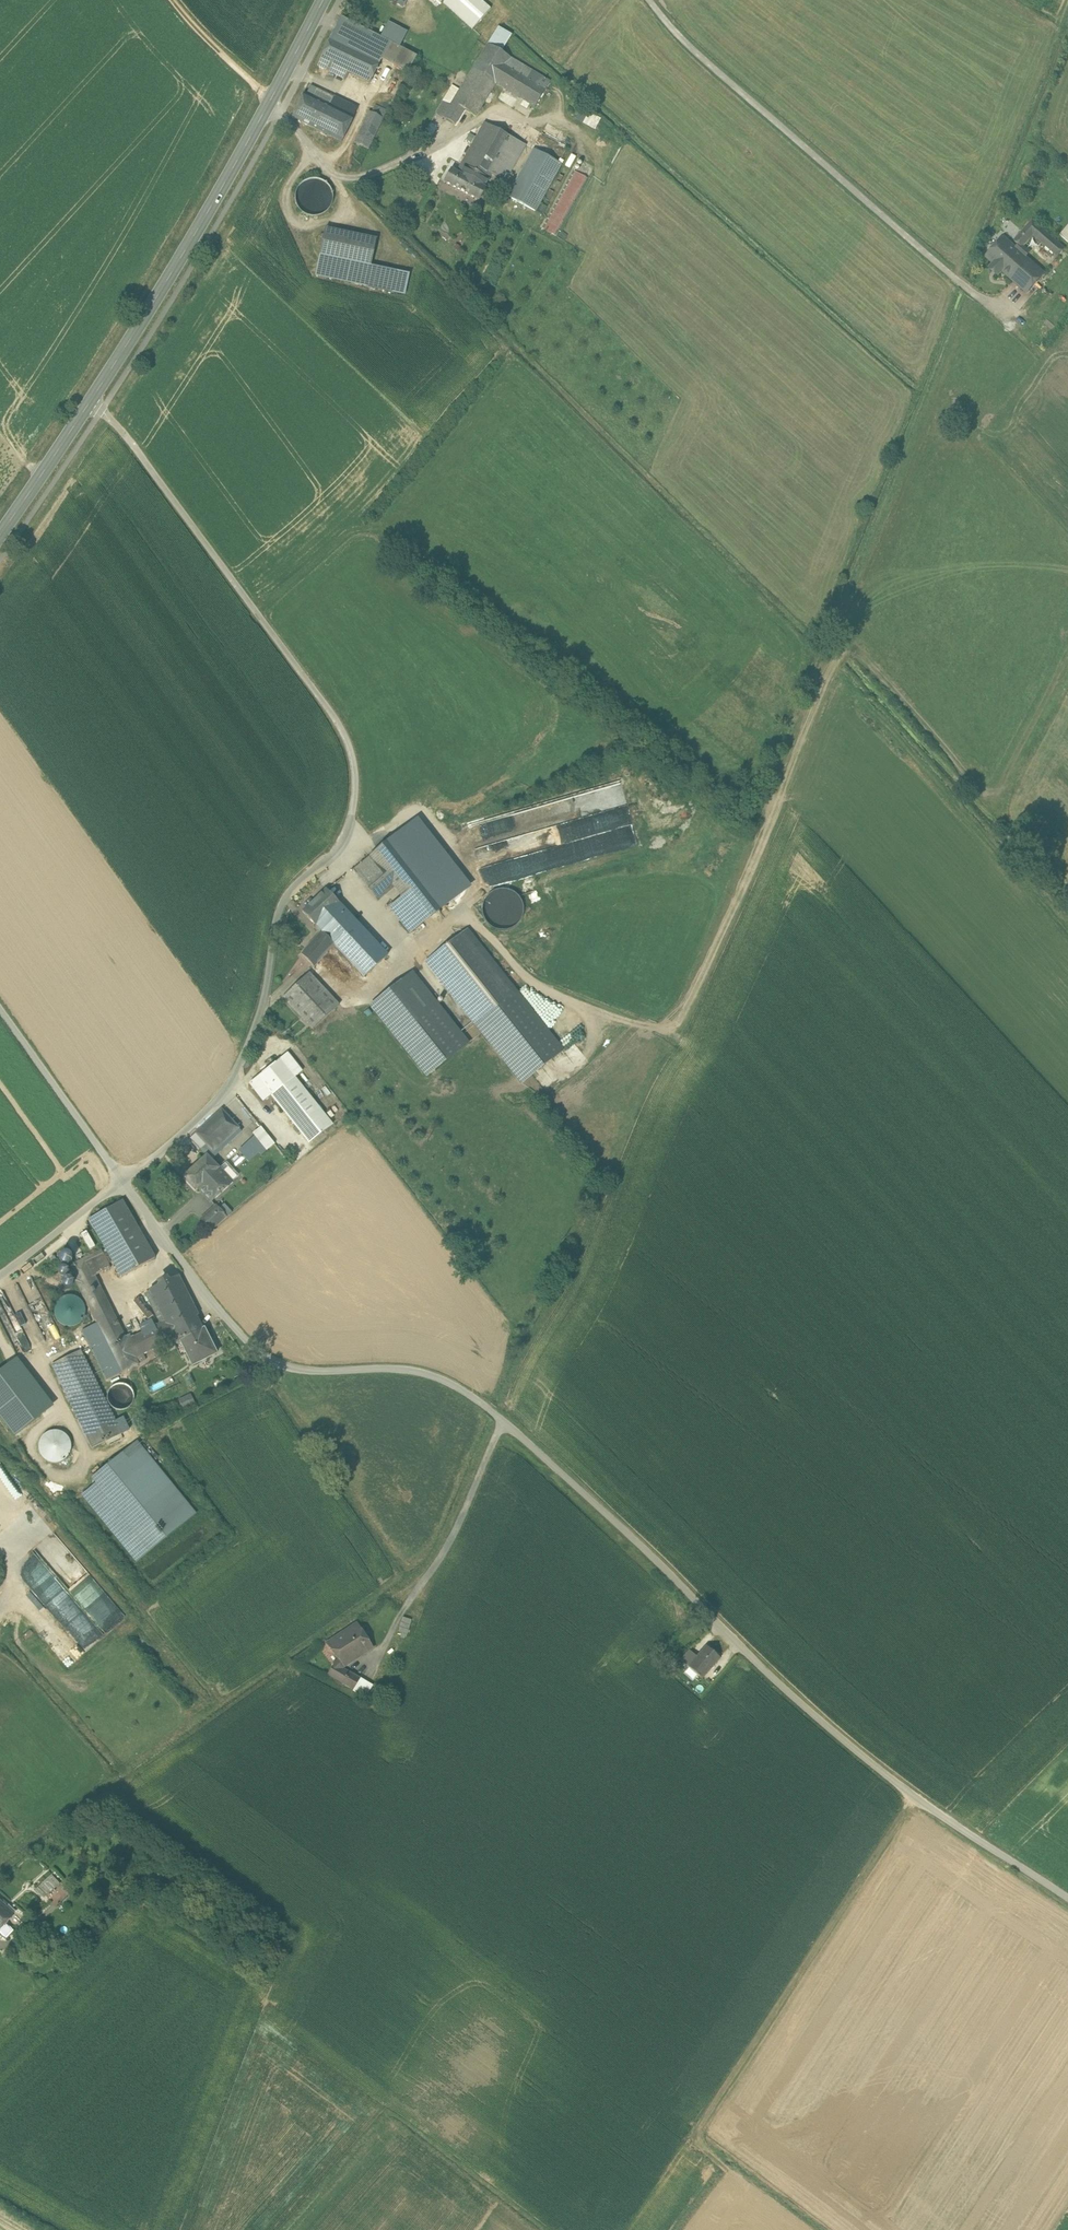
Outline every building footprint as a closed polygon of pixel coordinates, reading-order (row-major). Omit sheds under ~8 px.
[(382,38),(341,16),(317,64),(346,78),(349,72),(370,83),(381,59),(408,72),(417,56),(382,38)] [(406,32),(390,24),(382,38),(399,46),(406,32)] [(511,34),(499,27),(488,43),(500,51),(511,34)] [(488,43),(453,101),(465,109),(476,116),(496,83),(511,58),(500,51),(488,43)] [(550,81),(511,58),(496,83),(535,106),(550,81)] [(306,94),(330,106),(334,97),(310,86),(306,94)] [(330,106),(306,94),(304,93),(292,117),(318,129),(330,106)] [(358,108),(334,96),(334,97),(330,106),(318,129),(342,141),(358,108)] [(443,101),(436,112),(443,117),(450,105),(443,101)] [(465,109),(453,101),(450,105),(443,117),(455,124),(465,109)] [(387,111),(375,105),(372,112),(383,118),(387,111)] [(601,119),(581,108),(576,118),(595,128),(601,119)] [(369,111),(355,142),(368,148),(383,118),(372,112),(369,111)] [(484,123),(461,164),(464,166),(488,124),(485,122),(484,123)] [(512,137),(488,124),(464,166),(460,173),(484,186),(491,174),(512,137)] [(512,137),(491,174),(504,181),(526,144),(512,137)] [(562,164),(534,149),(508,196),(536,211),(562,164)] [(460,173),(451,168),(444,180),(479,200),(486,187),(484,186),(460,173)] [(574,170),(542,228),(554,234),(586,177),(574,170)] [(332,204),(333,196),(332,189),(328,183),(321,179),(314,178),(307,179),(301,183),(297,190),(295,197),(297,204),(301,210),(307,214),(315,216),(322,214),(328,210),(332,204)] [(1016,249),(1025,256),(1029,252),(1023,247),(1034,235),(1058,257),(1065,248),(1032,220),(1015,240),(1020,245),(1016,249)] [(377,238),(326,227),(320,254),(371,265),(377,238)] [(1016,249),(1004,238),(987,257),(995,264),(991,268),(999,275),(1003,270),(1008,275),(1025,256),(1016,249)] [(371,265),(320,254),(315,276),(405,295),(410,273),(371,265)] [(1044,273),(1025,256),(1008,275),(1027,292),(1044,273)] [(499,819),(476,825),(482,847),(469,850),(474,868),(519,856),(523,872),(627,845),(628,834),(625,825),(632,823),(628,809),(579,821),(580,816),(598,812),(595,800),(557,810),(562,810),(506,825),(509,835),(516,835),(524,833),(523,839),(510,842),(501,841),(500,835),(503,834),(499,819)] [(404,848),(394,836),(370,855),(394,885),(402,896),(423,923),(447,903),(404,848)] [(435,858),(419,837),(404,848),(447,903),(461,892),(435,858)] [(394,885),(370,855),(353,868),(378,900),(394,885)] [(341,904),(336,899),(327,889),(303,911),(316,925),(317,924),(323,932),(346,910),(341,904)] [(522,917),(524,909),(522,901),(517,894),(511,890),(503,889),(495,890),(488,895),(484,901),(482,909),(484,917),(489,924),(495,928),(503,930),(511,928),(518,923),(522,917)] [(336,899),(341,904),(351,896),(345,890),(336,899)] [(423,923),(402,896),(389,907),(410,933),(423,923)] [(388,954),(346,910),(323,932),(317,924),(316,925),(322,931),(308,946),(302,954),(315,966),(316,964),(345,994),(388,954)] [(467,929),(427,961),(476,1024),(517,991),(467,929)] [(309,972),(283,996),(313,1028),(339,1004),(309,972)] [(469,1043),(413,972),(371,1005),(428,1075),(469,1043)] [(562,1047),(517,991),(476,1024),(521,1080),(562,1047)] [(280,1058),(292,1073),(299,1067),(288,1052),(280,1058)] [(292,1073),(280,1058),(257,1076),(272,1095),(295,1076),(292,1073)] [(272,1095),(257,1076),(250,1082),(264,1101),(272,1095)] [(333,1124),(295,1076),(272,1095),(310,1142),(333,1124)] [(222,1109),(197,1133),(207,1145),(216,1154),(229,1142),(226,1139),(239,1128),(222,1109)] [(240,1149),(251,1160),(261,1151),(263,1154),(278,1141),(263,1125),(255,1132),(257,1134),(240,1149)] [(216,1154),(207,1145),(202,1150),(206,1155),(207,1154),(211,1159),(216,1154)] [(206,1155),(183,1176),(195,1189),(198,1187),(220,1168),(211,1159),(207,1154),(206,1155)] [(220,1168),(233,1181),(240,1175),(227,1161),(220,1168)] [(220,1168),(198,1187),(211,1201),(233,1181),(220,1168)] [(123,1200),(89,1219),(122,1276),(156,1257),(123,1200)] [(216,1206),(202,1219),(211,1229),(226,1216),(223,1213),(216,1206)] [(139,1363),(136,1357),(127,1339),(95,1275),(111,1267),(102,1249),(69,1265),(97,1322),(82,1329),(107,1379),(139,1363)] [(166,1320),(127,1339),(136,1357),(174,1338),(170,1328),(195,1316),(198,1315),(178,1274),(150,1288),(166,1320)] [(84,1316),(86,1310),(84,1304),(81,1299),(76,1296),(70,1294),(64,1296),(59,1299),(55,1304),(54,1310),(55,1316),(59,1321),(64,1325),(70,1326),(76,1325),(81,1321),(84,1316)] [(201,1329),(195,1316),(170,1328),(174,1338),(176,1341),(202,1329),(201,1329)] [(176,1341),(176,1342),(181,1340),(193,1365),(217,1353),(205,1328),(202,1329),(176,1341)] [(121,1433),(81,1351),(53,1364),(93,1447),(121,1433)] [(0,1370),(0,1417),(14,1436),(54,1406),(17,1357),(8,1364),(0,1370)] [(133,1402),(134,1397),(132,1392),(130,1388),(125,1385),(120,1384),(115,1385),(111,1388),(108,1392),(107,1397),(108,1402),(111,1407),(115,1409),(120,1410),(126,1409),(130,1406),(133,1402)] [(192,1392),(180,1398),(184,1407),(196,1401),(192,1392)] [(48,1460),(56,1462),(64,1460),(69,1454),(71,1446),(69,1438),(63,1432),(55,1430),(47,1433),(41,1439),(40,1447),(42,1454),(48,1460)] [(97,1483),(83,1494),(137,1561),(196,1513),(142,1447),(127,1458),(123,1452),(92,1477),(97,1483)] [(412,1620),(403,1617),(399,1629),(403,1630),(401,1635),(406,1636),(412,1620)] [(339,1658),(344,1664),(372,1646),(365,1636),(368,1634),(365,1629),(362,1631),(357,1624),(328,1644),(339,1658)] [(707,1646),(697,1657),(696,1655),(687,1665),(689,1667),(698,1675),(702,1678),(720,1657),(707,1646)] [(689,1650),(681,1660),(687,1665),(696,1655),(689,1650)] [(334,1663),(343,1668),(344,1664),(339,1658),(334,1663)] [(343,1668),(334,1663),(328,1674),(343,1683),(350,1672),(343,1668)] [(698,1675),(689,1667),(683,1672),(693,1681),(698,1675)] [(360,1678),(350,1672),(343,1683),(347,1684),(346,1685),(347,1685),(350,1686),(350,1687),(351,1687),(353,1688),(354,1689),(354,1688),(355,1686),(356,1685),(358,1681),(358,1682),(359,1681),(358,1680),(359,1679),(360,1679),(360,1678)] [(374,1686),(360,1678),(360,1679),(359,1679),(358,1680),(359,1681),(358,1682),(358,1681),(356,1685),(355,1686),(354,1688),(354,1689),(367,1697),(374,1686)] [(65,1878),(58,1870),(54,1874),(61,1882),(65,1878)] [(52,1874),(38,1887),(46,1895),(60,1883),(52,1874)] [(46,1895),(38,1887),(35,1889),(44,1897),(46,1895)] [(0,1901),(0,1928),(6,1921),(14,1914),(5,1906),(7,1904),(4,1901),(2,1903),(0,1901)] [(6,1921),(0,1928),(0,1932),(7,1939),(15,1929),(6,1921)] [(14,1954),(8,1950),(3,1956),(9,1960),(14,1954)] [(67,1959),(60,1954),(56,1959),(62,1964),(67,1959)]
